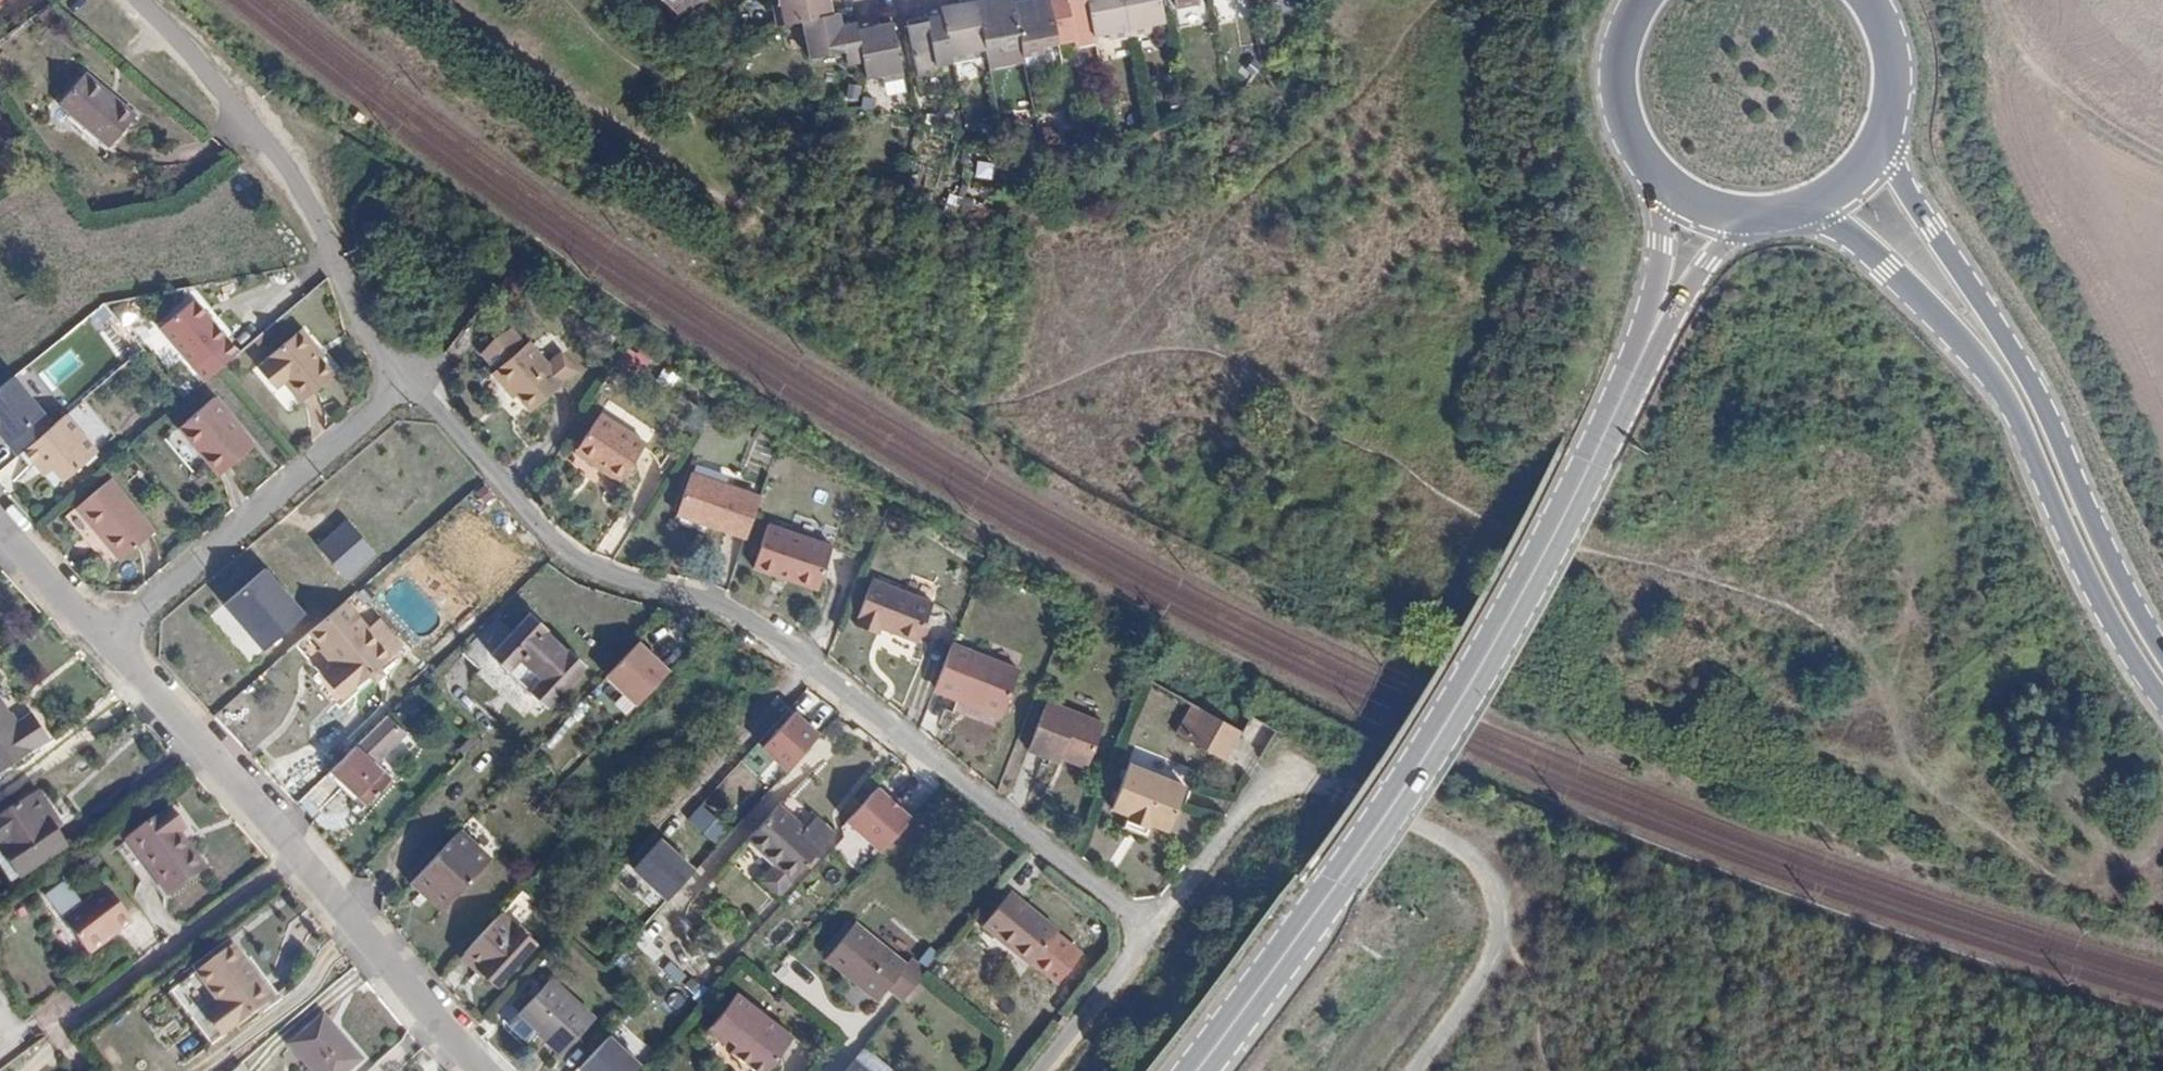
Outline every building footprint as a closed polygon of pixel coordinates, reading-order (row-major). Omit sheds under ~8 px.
[(708,0),(662,0),(681,18),(693,6),(697,11),(708,0)] [(777,27),(801,22),(834,15),(831,0),(778,0),(779,4),(772,5),(777,27)] [(953,62),(973,59),(972,53),(987,49),(977,0),(958,0),(958,3),(941,6),(953,62)] [(987,49),(1001,47),(1002,53),(1023,50),(1013,1),(1012,0),(977,0),(987,49)] [(1025,58),(1045,54),(1044,48),(1059,44),(1050,0),(1019,0),(1013,1),(1023,50),(1025,58)] [(1097,44),(1095,37),(1087,0),(1050,0),(1059,44),(1075,42),(1075,48),(1097,44)] [(1132,36),(1125,0),(1087,0),(1095,37),(1111,33),(1112,40),(1132,36)] [(1132,36),(1151,33),(1151,26),(1166,22),(1162,0),(1125,0),(1132,36)] [(1178,10),(1198,4),(1197,0),(1175,0),(1178,10)] [(937,65),(953,62),(941,6),(925,10),(927,18),(906,21),(908,32),(918,77),(938,73),(937,65)] [(849,66),(863,63),(855,22),(843,24),(841,14),(834,15),(801,22),(810,59),(846,52),(849,66)] [(863,63),(867,79),(882,77),(883,82),(905,79),(895,35),(893,21),(872,26),(870,18),(855,22),(863,63)] [(59,105),(110,148),(137,115),(86,73),(59,105)] [(196,299),(162,327),(194,367),(229,340),(196,299)] [(300,326),(258,362),(275,383),(283,377),(301,397),(333,372),(310,345),(314,341),(300,326)] [(516,414),(540,379),(503,355),(477,396),(493,407),(497,401),(516,414)] [(0,387),(0,440),(4,444),(7,442),(17,455),(23,450),(52,425),(13,377),(0,387)] [(549,385),(540,379),(516,414),(526,421),(549,385)] [(221,474),(275,427),(259,409),(241,424),(216,397),(181,426),(221,474)] [(493,407),(512,419),(516,414),(497,401),(493,407)] [(516,414),(512,419),(523,426),(526,421),(516,414)] [(52,425),(23,450),(34,464),(43,456),(52,468),(63,481),(96,453),(64,416),(52,425)] [(627,443),(583,416),(561,451),(590,469),(588,474),(603,484),(627,443)] [(561,451),(558,455),(588,474),(590,469),(561,451)] [(43,456),(34,464),(45,476),(52,468),(43,456)] [(112,475),(78,504),(122,555),(156,526),(112,475)] [(679,526),(688,529),(702,488),(661,475),(650,511),(681,521),(679,526)] [(688,529),(717,537),(731,498),(702,488),(688,529)] [(648,515),(679,526),(681,521),(650,511),(648,515)] [(317,545),(349,581),(381,552),(348,517),(317,545)] [(754,574),(768,538),(737,528),(724,569),(741,575),(746,572),(754,574)] [(759,581),(782,590),(798,548),(768,538),(754,574),(761,577),(759,581)] [(798,548),(782,590),(787,592),(801,549),(798,548)] [(254,665),(311,613),(267,565),(210,617),(254,665)] [(859,640),(876,596),(862,590),(847,627),(848,628),(846,635),(859,640)] [(902,650),(917,612),(876,596),(859,640),(868,644),(870,638),(871,634),(889,641),(888,645),(902,650)] [(391,654),(346,603),(308,635),(335,667),(324,677),(342,698),(391,654)] [(923,614),(917,612),(902,650),(907,653),(923,614)] [(499,663),(539,622),(530,614),(492,655),(499,663)] [(547,628),(539,622),(499,663),(508,671),(506,674),(527,694),(530,691),(567,652),(544,632),(547,628)] [(870,638),(888,645),(889,641),(871,634),(870,638)] [(642,708),(678,671),(643,638),(607,676),(642,708)] [(570,650),(567,652),(530,691),(547,706),(586,665),(570,650)] [(1008,678),(942,654),(925,698),(992,723),(1008,678)] [(33,750),(31,747),(48,736),(33,714),(16,725),(0,701),(0,770),(33,750)] [(1176,739),(1214,762),(1230,728),(1194,708),(1176,739)] [(798,709),(762,747),(793,775),(829,737),(798,709)] [(1033,713),(1016,759),(1046,772),(1050,763),(1075,774),(1090,735),(1033,713)] [(404,733),(387,717),(333,771),(368,805),(391,780),(383,773),(374,765),(404,733)] [(1262,750),(1272,726),(1252,718),(1242,741),(1262,750)] [(1220,762),(1236,732),(1230,728),(1214,762),(1220,762)] [(1132,762),(1188,778),(1192,766),(1136,750),(1132,762)] [(393,762),(383,773),(391,780),(401,769),(393,762)] [(1160,843),(1176,802),(1122,777),(1103,820),(1142,837),(1160,843)] [(883,784),(849,821),(886,855),(920,819),(883,784)] [(37,791),(30,796),(44,818),(40,822),(47,833),(59,824),(37,791)] [(0,817),(0,850),(19,879),(60,851),(47,833),(40,822),(44,818),(30,796),(0,817)] [(702,804),(689,820),(722,847),(735,831),(702,804)] [(780,807),(750,840),(776,863),(758,884),(775,899),(823,846),(780,807)] [(183,835),(168,815),(162,820),(176,840),(183,835)] [(123,845),(124,847),(162,820),(160,818),(123,845)] [(162,820),(124,847),(151,886),(191,857),(189,854),(184,858),(172,844),(176,840),(162,820)] [(1138,848),(1142,839),(1121,829),(1116,839),(1138,848)] [(490,859),(461,830),(417,878),(446,907),(490,859)] [(672,902),(702,870),(665,836),(635,867),(672,902)] [(0,850),(0,868),(11,884),(19,879),(0,850)] [(201,872),(191,857),(151,886),(162,901),(201,872)] [(417,878),(410,884),(441,913),(446,907),(417,878)] [(73,944),(116,912),(93,883),(50,915),(73,944)] [(1009,937),(1035,902),(1020,887),(989,918),(1009,937)] [(1063,930),(1035,902),(1009,937),(1032,960),(1063,930)] [(127,927),(116,912),(73,944),(85,960),(127,927)] [(534,943),(503,913),(465,955),(496,985),(534,943)] [(903,1001),(928,970),(914,958),(908,964),(857,924),(826,961),(877,1002),(888,990),(903,1001)] [(241,966),(245,964),(232,948),(196,976),(222,1009),(210,1018),(225,1036),(236,1028),(238,1029),(270,1004),(241,966)] [(274,1001),(245,964),(241,966),(270,1004),(274,1001)] [(552,979),(518,1014),(562,1054),(595,1018),(552,979)] [(712,1026),(735,1045),(730,1053),(754,1070),(766,1070),(794,1037),(737,994),(712,1026)] [(305,1063),(338,1033),(323,1016),(290,1045),(305,1063)] [(158,1030),(178,1062),(200,1048),(180,1017),(158,1030)] [(735,1045),(712,1026),(705,1033),(730,1053),(735,1045)] [(580,1067),(584,1070),(646,1070),(650,1067),(614,1032),(580,1067)] [(338,1033),(305,1063),(312,1070),(348,1070),(361,1060),(338,1033)] [(6,1070),(39,1070),(59,1057),(46,1039),(4,1069),(6,1070)] [(847,1070),(867,1070),(855,1061),(847,1070)]
